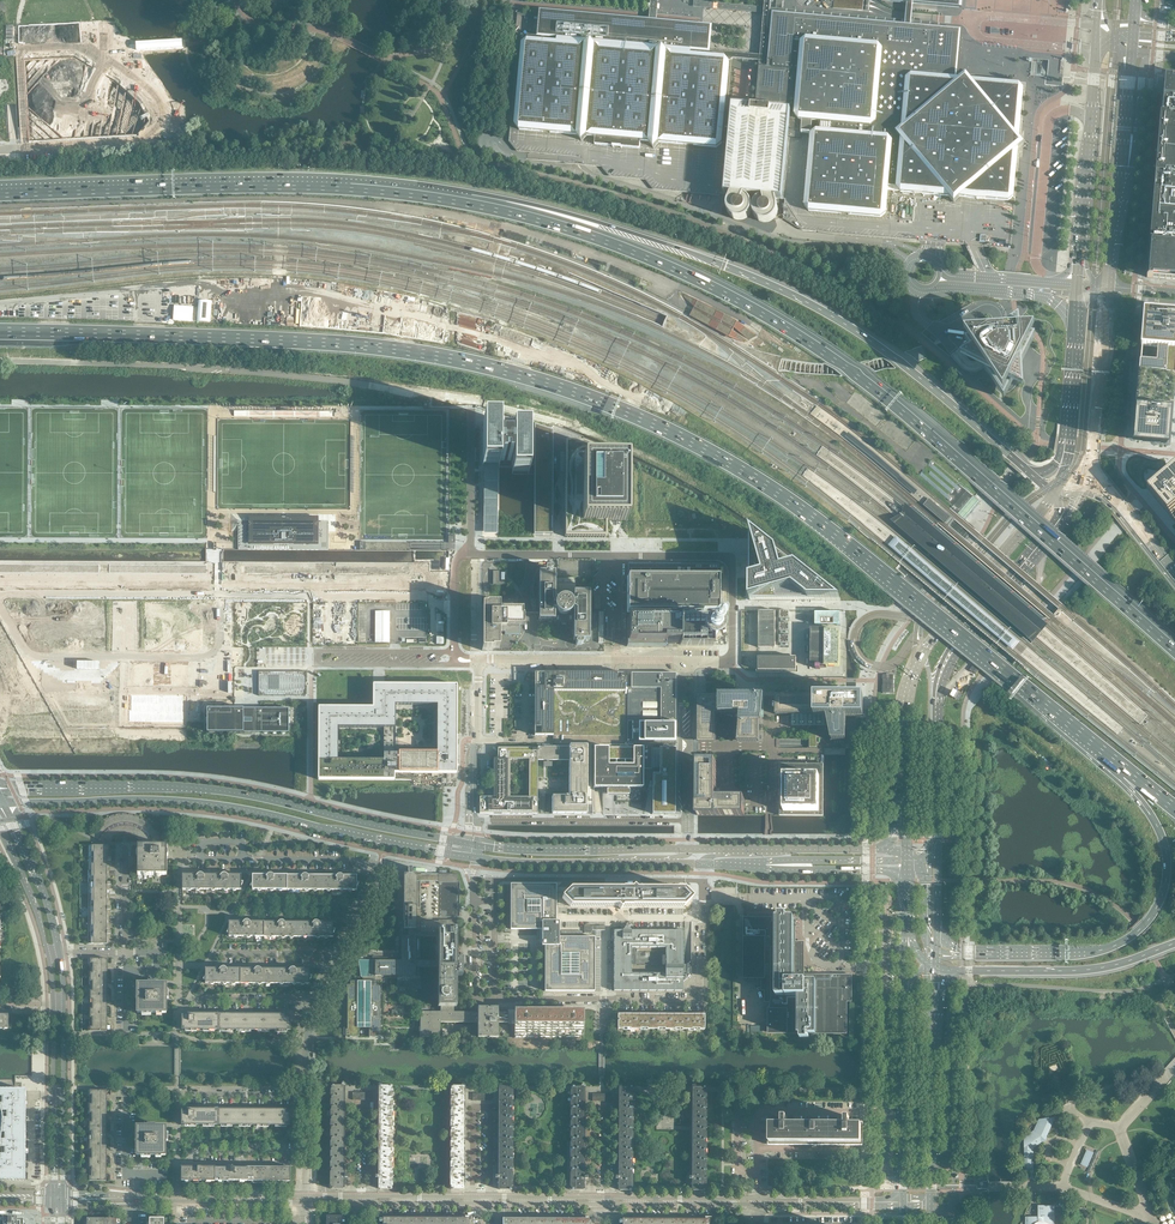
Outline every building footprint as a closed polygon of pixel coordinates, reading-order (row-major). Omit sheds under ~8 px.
[(773,199),(777,199),(777,198),(780,198),(780,199),(783,200),(783,199),(785,200),(784,207),(783,219),(802,230),(919,241),(945,243),(946,243),(966,245),(974,246),(982,246),(1011,249),(1015,200),(1020,151),(1021,151),(1023,152),(1023,148),(1028,144),(1024,140),(1024,136),(1021,136),(1026,83),(973,78),(973,77),(973,75),(970,75),(966,70),(961,74),(958,74),(957,74),(961,30),(940,28),(941,25),(941,23),(782,9),(783,0),(777,0),(776,8),(770,8),(770,14),(768,29),(768,35),(767,38),(768,38),(774,39),(773,57),(772,62),(772,68),(765,67),(759,67),(758,79),(757,79),(755,78),(754,89),(756,89),(757,89),(756,102),(767,103),(766,106),(790,108),(790,111),(771,110),(741,107),(732,106),(732,113),(729,145),(728,158),(723,157),(721,184),(718,184),(722,144),(725,112),(727,112),(732,59),(725,58),(691,55),(691,52),(691,49),(710,51),(713,26),(657,20),(656,25),(649,24),(650,20),(539,10),(537,35),(528,34),(518,42),(518,47),(517,55),(517,59),(515,71),(515,76),(509,138),(509,142),(514,148),(517,152),(531,153),(558,155),(562,159),(566,164),(601,167),(610,177),(645,180),(653,190),(719,196),(720,194),(724,194),(734,195),(728,211),(729,213),(730,214),(731,216),(732,217),(734,218),(736,219),(738,219),(739,219),(741,219),(743,219),(745,218),(746,217),(748,216),(749,214),(750,213),(751,211),(751,209),(751,207),(751,206),(751,204),(750,202),(749,200),(748,199),(747,198),(745,197),(743,196),(742,196),(744,196),(744,195),(762,197),(762,198),(761,198),(759,199),(757,200),(756,202),(755,204),(754,206),(753,208),(753,210),(753,212),(753,214),(754,216),(755,218),(756,219),(758,221),(760,222),(762,223),(764,224),(766,224),(768,224),(770,223),(772,223),(774,222),(776,220),(777,219),(778,217),(779,215),(780,213),(780,211),(780,209),(780,207),(779,205),(778,203),(777,201),(775,200),(773,199)] [(656,25),(657,20),(658,11),(660,11),(660,6),(658,6),(658,4),(659,0),(651,0),(651,3),(651,5),(649,5),(649,10),(650,10),(650,20),(649,24),(656,25)] [(833,8),(863,10),(863,8),(864,3),(864,0),(834,0),(833,8)] [(963,0),(883,0),(883,2),(895,3),(907,4),(912,4),(913,4),(962,9),(963,0)] [(913,4),(907,4),(905,26),(911,27),(913,4)] [(33,63),(24,64),(28,141),(130,135),(144,120),(135,104),(113,83),(80,64),(33,66),(33,63)] [(1155,194),(1163,195),(1172,196),(1174,196),(1174,79),(1164,78),(1163,84),(1162,100),(1159,136),(1157,161),(1156,170),(1156,175),(1154,194),(1155,194)] [(1154,194),(1153,204),(1153,213),(1160,214),(1174,215),(1174,196),(1172,196),(1163,195),(1155,194),(1154,194)] [(1160,214),(1153,213),(1152,216),(1152,220),(1147,276),(1147,277),(1174,280),(1174,215),(1160,214)] [(1139,373),(1140,373),(1148,373),(1157,374),(1167,375),(1174,375),(1174,313),(1145,311),(1144,311),(1144,312),(1141,347),(1141,355),(1140,362),(1139,373)] [(995,339),(964,340),(973,353),(961,361),(989,375),(1006,400),(1012,387),(1024,394),(1022,365),(1035,337),(1020,338),(1019,323),(995,339)] [(1170,386),(1168,386),(1169,385),(1169,382),(1169,379),(1169,377),(1174,377),(1174,375),(1167,375),(1157,374),(1148,373),(1140,373),(1139,373),(1138,384),(1138,394),(1137,403),(1137,407),(1136,408),(1136,409),(1136,410),(1135,424),(1145,425),(1145,430),(1154,431),(1153,435),(1163,435),(1162,438),(1172,439),(1172,427),(1172,424),(1173,424),(1174,413),(1174,412),(1174,408),(1174,404),(1174,398),(1174,395),(1174,387),(1170,386)] [(534,534),(553,534),(553,430),(500,414),(483,408),(483,465),(485,465),(484,534),(499,534),(499,537),(534,537),(534,534)] [(1145,425),(1135,424),(1135,430),(1134,433),(1134,436),(1134,438),(1134,440),(1134,441),(1134,442),(1134,443),(1134,444),(1134,445),(1133,445),(1171,448),(1171,447),(1171,446),(1171,445),(1171,444),(1171,443),(1171,441),(1172,439),(1162,438),(1163,435),(1153,435),(1154,431),(1145,430),(1145,425)] [(627,460),(626,460),(626,459),(583,442),(566,442),(565,445),(565,446),(566,446),(566,448),(565,448),(565,449),(566,449),(565,451),(565,452),(565,454),(565,455),(565,457),(565,460),(565,463),(565,466),(565,468),(565,469),(565,471),(565,472),(565,475),(565,477),(565,483),(565,486),(565,498),(565,500),(565,521),(565,523),(565,537),(607,538),(607,533),(607,526),(607,523),(607,521),(626,521),(626,520),(627,520),(627,519),(627,518),(627,469),(627,460)] [(1153,497),(1174,523),(1174,471),(1153,497)] [(933,512),(943,520),(948,514),(939,506),(933,501),(927,507),(933,512)] [(891,505),(894,510),(896,511),(898,514),(905,520),(905,519),(906,519),(908,519),(908,517),(907,516),(908,515),(901,510),(899,508),(897,506),(892,504),(892,505),(891,505)] [(239,522),(239,545),(269,546),(269,544),(298,544),(298,546),(328,546),(329,523),(239,522)] [(769,544),(750,529),(750,538),(750,550),(750,578),(750,600),(790,600),(841,601),(836,597),(835,596),(807,574),(777,550),(774,548),(769,544)] [(455,536),(448,536),(448,543),(411,543),(411,550),(455,550),(455,536)] [(592,577),(593,560),(593,559),(591,559),(557,559),(557,561),(557,562),(557,573),(557,577),(592,577)] [(678,614),(718,614),(718,612),(718,564),(628,564),(628,614),(634,614),(634,618),(634,619),(628,618),(628,640),(627,640),(627,647),(665,647),(665,642),(678,642),(678,614)] [(555,577),(557,577),(557,573),(555,573),(555,572),(551,572),(551,571),(552,571),(552,570),(553,570),(553,569),(552,569),(552,568),(551,568),(547,568),(546,568),(545,569),(545,572),(539,572),(539,609),(539,620),(554,620),(555,623),(561,623),(561,625),(562,624),(566,624),(566,625),(566,623),(573,623),(573,641),(577,641),(577,642),(576,642),(575,643),(575,644),(576,644),(576,645),(577,645),(581,645),(582,645),(582,644),(582,643),(582,641),(589,641),(589,593),(576,593),(576,584),(565,584),(555,584),(555,577)] [(493,571),(493,584),(506,584),(506,571),(493,571)] [(486,606),(482,606),(482,650),(493,651),(493,649),(499,649),(499,632),(505,632),(505,634),(508,634),(508,635),(509,635),(509,636),(510,636),(511,635),(519,635),(519,626),(524,626),(524,615),(523,615),(523,609),(499,609),(499,605),(486,605),(486,606)] [(775,648),(775,611),(759,611),(758,647),(775,648)] [(390,612),(375,612),(375,642),(389,642),(390,612)] [(812,619),(812,621),(812,623),(815,623),(815,625),(818,625),(818,624),(828,624),(828,625),(837,625),(840,625),(840,620),(840,613),(834,613),(834,614),(827,614),(816,614),(816,616),(815,616),(812,616),(812,619)] [(686,616),(678,616),(678,640),(679,640),(679,647),(712,647),(712,637),(713,637),(714,637),(714,636),(715,636),(716,636),(716,635),(717,635),(717,634),(717,633),(718,632),(718,631),(718,630),(718,629),(717,629),(717,628),(717,627),(716,627),(716,626),(715,626),(715,625),(714,625),(713,625),(713,624),(712,624),(712,616),(699,616),(686,616)] [(824,628),(811,628),(811,640),(824,640),(824,630),(824,628)] [(824,640),(824,666),(840,666),(840,633),(837,633),(837,630),(824,630),(824,640)] [(811,640),(810,666),(816,666),(816,669),(820,669),(820,666),(824,666),(824,640),(811,640)] [(796,671),(796,658),(758,657),(758,665),(758,670),(796,671)] [(306,694),(306,686),(306,685),(306,683),(306,682),(306,672),(259,672),(259,681),(259,682),(259,696),(306,696),(306,695),(306,694)] [(627,722),(627,688),(628,675),(624,675),(624,673),(535,673),(534,737),(554,737),(554,744),(627,744),(627,722)] [(676,673),(632,673),(632,688),(627,688),(627,722),(673,722),(675,722),(676,673)] [(894,693),(894,675),(883,675),(883,693),(894,693)] [(457,733),(457,685),(373,685),(373,706),(373,708),(318,707),(318,780),(401,781),(401,774),(457,774),(457,751),(457,733)] [(111,695),(55,695),(71,722),(111,722),(111,695)] [(183,695),(129,695),(129,722),(183,722),(183,695)] [(716,743),(716,714),(743,714),(740,743),(762,743),(762,722),(764,722),(767,695),(698,695),(698,743),(716,743)] [(864,715),(864,696),(811,696),(776,696),(776,715),(826,715),(833,743),(844,743),(845,715),(864,715)] [(234,709),(207,709),(207,719),(207,722),(207,732),(234,732),(289,732),(289,712),(289,708),(285,708),(284,708),(262,709),(261,708),(242,709),(235,709),(234,709)] [(675,734),(675,725),(673,725),(673,722),(627,722),(627,744),(652,745),(667,745),(675,745),(676,744),(675,744),(675,735),(676,735),(676,734),(675,734)] [(552,814),(587,814),(587,744),(569,744),(569,747),(538,747),(538,760),(569,760),(569,796),(552,796),(552,814)] [(642,787),(642,769),(652,769),(652,745),(594,744),(594,787),(594,788),(608,788),(608,789),(607,789),(607,794),(629,794),(629,789),(629,788),(643,788),(643,787),(642,787)] [(674,814),(675,774),(675,749),(675,745),(667,745),(667,748),(659,748),(659,755),(659,774),(652,774),(652,814),(674,814)] [(529,797),(537,797),(538,748),(498,748),(498,760),(529,760),(529,797)] [(510,797),(510,760),(494,760),(494,797),(480,797),(480,813),(537,814),(537,797),(529,797),(510,797)] [(744,815),(745,798),(717,798),(717,763),(698,763),(698,789),(697,789),(697,815),(744,815)] [(824,816),(824,764),(781,763),(781,816),(824,816)] [(157,830),(157,829),(156,830),(152,825),(153,825),(152,825),(147,821),(147,820),(147,821),(142,817),(141,817),(135,815),(136,815),(135,815),(129,814),(122,814),(116,815),(115,815),(110,817),(109,817),(104,820),(103,820),(103,821),(99,824),(98,825),(94,829),(94,830),(91,835),(90,835),(98,839),(99,841),(101,841),(103,841),(105,838),(110,842),(111,841),(110,841),(112,839),(113,839),(115,837),(117,836),(118,836),(118,835),(120,835),(121,835),(121,834),(122,834),(123,834),(128,834),(130,834),(130,835),(133,836),(136,837),(138,839),(140,841),(140,842),(141,842),(142,844),(142,845),(143,846),(164,846),(164,845),(163,845),(162,842),(163,842),(163,841),(162,841),(160,836),(160,835),(157,830)] [(111,865),(111,854),(111,851),(110,851),(110,845),(90,845),(90,870),(110,870),(110,865),(111,865)] [(167,875),(167,860),(167,857),(165,857),(165,851),(167,851),(167,846),(164,846),(143,846),(138,845),(137,875),(143,875),(144,876),(145,876),(146,876),(147,876),(148,876),(148,875),(149,875),(156,875),(156,876),(157,876),(158,876),(159,877),(159,876),(160,876),(161,876),(161,875),(167,875)] [(457,975),(457,976),(462,976),(462,967),(457,967),(457,931),(457,929),(456,929),(456,922),(457,922),(457,874),(439,874),(439,888),(438,888),(438,895),(438,925),(416,925),(416,918),(420,918),(421,874),(412,874),(412,872),(412,869),(412,867),(408,867),(408,869),(408,872),(408,874),(404,874),(404,877),(404,914),(401,914),(401,936),(404,936),(404,943),(404,958),(381,957),(373,956),(372,960),(359,960),(361,977),(362,977),(362,981),(359,981),(350,981),(350,985),(347,985),(347,994),(348,994),(347,1029),(346,1029),(346,1035),(349,1035),(349,1037),(359,1037),(359,1023),(369,1023),(369,1037),(378,1037),(378,1035),(382,1036),(382,1029),(380,1029),(381,994),(382,994),(382,985),(378,985),(378,981),(375,981),(375,976),(416,976),(416,967),(420,967),(438,967),(438,975),(438,982),(437,982),(437,999),(438,999),(438,1006),(441,1006),(454,1007),(456,1007),(457,975)] [(111,889),(111,879),(111,875),(110,875),(110,870),(90,870),(89,895),(110,895),(110,889),(111,889)] [(241,887),(243,882),(241,882),(241,875),(227,875),(226,874),(225,874),(224,874),(223,874),(222,874),(222,875),(203,875),(202,874),(201,873),(200,873),(200,874),(199,874),(198,874),(198,875),(182,875),(182,889),(188,889),(188,888),(191,888),(191,890),(196,890),(196,888),(200,888),(200,890),(206,890),(206,892),(215,892),(215,890),(224,890),(224,888),(228,888),(228,890),(233,890),(233,888),(236,888),(236,890),(241,890),(241,887)] [(357,887),(359,883),(357,883),(357,875),(342,875),(341,874),(340,874),(339,874),(338,874),(338,875),(337,875),(308,875),(307,875),(306,874),(305,874),(304,874),(303,874),(302,875),(273,875),(272,874),(271,874),(270,874),(269,874),(268,874),(268,875),(252,875),(252,882),(250,887),(252,887),(252,890),(257,890),(257,888),(261,888),(261,890),(265,890),(265,891),(274,891),(274,890),(279,890),(279,888),(282,888),(282,890),(292,890),(292,888),(296,888),(296,890),(300,890),(300,891),(309,891),(309,890),(313,890),(313,889),(317,889),(317,890),(327,890),(327,889),(330,889),(330,890),(334,890),(334,893),(347,893),(347,890),(348,890),(348,889),(352,889),(352,890),(357,890),(357,887)] [(588,938),(588,937),(559,937),(559,929),(559,921),(558,921),(557,921),(557,922),(556,922),(556,885),(556,884),(555,884),(511,884),(511,885),(511,929),(542,929),(542,937),(542,945),(542,946),(543,946),(543,945),(545,945),(545,990),(545,991),(594,991),(595,944),(594,944),(594,939),(595,939),(595,938),(594,938),(594,937),(593,937),(593,938),(588,938)] [(692,897),(683,889),(636,889),(634,886),(634,885),(615,885),(605,885),(605,889),(571,889),(562,897),(562,898),(570,906),(606,906),(606,907),(615,907),(618,907),(620,909),(623,907),(631,907),(632,907),(683,907),(692,899),(692,897)] [(111,914),(111,903),(111,900),(110,900),(110,895),(89,895),(89,919),(109,919),(109,914),(111,914)] [(842,1006),(841,1006),(839,1006),(839,997),(842,997),(842,998),(842,999),(843,1000),(844,1000),(844,1001),(845,1001),(849,1001),(850,1000),(851,1000),(851,999),(851,998),(851,978),(851,977),(851,976),(850,976),(850,975),(849,975),(842,975),(841,975),(841,976),(840,976),(840,975),(839,975),(831,975),(830,975),(829,975),(829,976),(828,977),(828,978),(828,981),(815,981),(804,981),(799,981),(799,947),(794,947),(794,918),(787,918),(787,914),(779,914),(779,918),(777,918),(777,947),(775,947),(771,947),(771,957),(773,957),(773,962),(771,962),(771,1009),(769,1009),(769,1032),(786,1032),(786,1033),(798,1033),(798,1034),(800,1034),(800,1038),(809,1038),(809,1036),(808,1036),(808,1034),(816,1034),(816,1033),(815,1033),(845,1033),(845,1031),(844,1031),(844,1029),(846,1029),(846,1009),(845,1009),(845,1008),(844,1008),(844,1007),(843,1007),(843,1006),(842,1006)] [(111,938),(111,928),(111,925),(109,925),(109,919),(89,919),(89,944),(109,944),(109,938),(111,938)] [(333,934),(335,929),(333,929),(333,922),(319,922),(318,921),(317,921),(316,921),(315,921),(314,921),(314,922),(313,922),(284,922),(283,921),(282,921),(281,921),(280,921),(279,922),(250,922),(249,921),(248,921),(247,920),(246,920),(246,921),(245,921),(244,921),(244,922),(229,922),(229,929),(227,933),(229,933),(229,936),(234,936),(234,935),(237,935),(237,936),(242,936),(242,938),(251,938),(251,937),(255,937),(255,935),(259,935),(259,937),(269,937),(269,935),(272,935),(272,937),(276,937),(276,938),(286,938),(286,937),(290,937),(290,935),(293,935),(293,937),(303,937),(303,935),(307,935),(307,937),(311,937),(311,938),(320,938),(320,937),(325,937),(325,935),(328,935),(328,937),(333,937),(333,934)] [(614,930),(614,991),(683,991),(683,982),(687,978),(683,973),(683,971),(686,971),(686,968),(683,965),(683,930),(632,930),(628,926),(626,929),(622,929),(622,930),(614,930)] [(107,969),(107,966),(107,958),(91,958),(91,977),(107,977),(107,969)] [(310,980),(312,976),(310,976),(310,969),(295,969),(295,968),(294,968),(293,967),(292,967),(292,968),(291,968),(290,968),(290,969),(261,968),(260,968),(259,967),(258,967),(257,967),(256,968),(255,968),(226,968),(225,968),(225,967),(224,967),(223,967),(222,967),(221,968),(205,968),(205,975),(203,980),(205,980),(205,983),(210,983),(210,981),(214,982),(214,983),(218,983),(218,985),(228,985),(228,983),(232,983),(232,982),(235,982),(235,983),(245,983),(245,982),(249,982),(249,983),(253,983),(253,985),(262,985),(262,983),(266,983),(266,982),(270,982),(270,983),(280,983),(280,982),(283,982),(283,983),(288,983),(287,985),(297,985),(297,983),(301,983),(301,982),(305,982),(305,983),(310,984),(310,980)] [(107,987),(107,984),(107,977),(91,977),(91,995),(107,995),(107,987)] [(166,1013),(166,984),(138,984),(137,1013),(166,1013)] [(107,1005),(107,1002),(107,995),(91,995),(91,1013),(107,1013),(107,1005)] [(506,1022),(506,1012),(498,1012),(498,1007),(496,1007),(478,1007),(478,1012),(454,1012),(454,1007),(441,1006),(441,1012),(420,1012),(420,1037),(440,1037),(440,1022),(478,1022),(478,1037),(479,1037),(485,1037),(491,1037),(497,1037),(498,1037),(498,1022),(506,1022)] [(584,1038),(584,1010),(508,1009),(508,1017),(514,1017),(514,1037),(584,1038)] [(107,1023),(107,1020),(107,1013),(91,1013),(91,1031),(107,1031),(107,1023)] [(291,1030),(291,1015),(287,1015),(287,1013),(281,1013),(281,1015),(194,1015),(194,1013),(182,1013),(182,1029),(291,1030)] [(9,1014),(0,1014),(0,1028),(9,1028),(9,1014)] [(635,1029),(635,1014),(618,1014),(617,1029),(635,1029)] [(652,1029),(652,1014),(635,1014),(635,1029),(652,1029)] [(670,1029),(670,1014),(652,1014),(652,1029),(670,1029)] [(687,1029),(687,1014),(670,1014),(670,1029),(687,1029)] [(705,1029),(705,1014),(687,1014),(687,1029),(705,1029)] [(343,1174),(343,1132),(344,1085),(331,1085),(331,1189),(343,1189),(343,1182),(345,1181),(345,1177),(348,1177),(348,1175),(345,1175),(345,1174),(343,1174)] [(392,1189),(392,1132),(393,1086),(380,1086),(380,1090),(380,1174),(378,1174),(378,1175),(375,1175),(375,1178),(378,1178),(378,1177),(378,1181),(380,1182),(380,1189),(392,1189)] [(463,1175),(463,1133),(464,1086),(451,1086),(451,1189),(463,1189),(463,1183),(465,1182),(465,1178),(468,1178),(468,1175),(465,1175),(465,1176),(465,1175),(463,1175)] [(512,1190),(512,1133),(512,1086),(500,1086),(500,1175),(498,1175),(495,1175),(495,1178),(498,1178),(498,1181),(500,1181),(500,1190),(512,1190)] [(583,1175),(583,1133),(583,1087),(571,1086),(571,1091),(571,1190),(583,1190),(583,1182),(585,1182),(585,1179),(588,1179),(588,1176),(585,1176),(585,1175),(583,1175)] [(632,1186),(632,1134),(632,1087),(620,1087),(620,1175),(618,1175),(618,1176),(615,1176),(615,1179),(618,1179),(618,1182),(620,1182),(620,1190),(632,1190),(632,1186)] [(705,1191),(705,1134),(706,1087),(694,1087),(693,1087),(693,1176),(692,1176),(687,1176),(687,1179),(692,1179),(691,1182),(693,1182),(693,1191),(705,1191)] [(26,1181),(26,1090),(0,1090),(0,1180),(26,1181)] [(107,1101),(107,1097),(107,1090),(90,1090),(90,1108),(106,1108),(107,1101)] [(106,1119),(106,1115),(106,1108),(90,1108),(90,1126),(106,1126),(106,1119)] [(290,1118),(290,1110),(287,1110),(287,1109),(280,1109),(280,1110),(278,1110),(193,1110),(193,1108),(181,1108),(181,1124),(290,1125),(290,1118)] [(1033,1176),(1033,1147),(1045,1139),(1054,1118),(1041,1120),(1035,1131),(1025,1139),(1025,1174),(1030,1178),(1033,1176)] [(795,1134),(795,1125),(795,1122),(787,1121),(768,1121),(768,1134),(775,1134),(780,1134),(785,1134),(790,1134),(795,1134)] [(805,1134),(805,1125),(806,1122),(795,1122),(795,1125),(795,1134),(800,1134),(805,1134)] [(821,1134),(821,1125),(821,1122),(806,1122),(805,1125),(805,1134),(810,1134),(816,1134),(821,1134)] [(836,1134),(836,1126),(836,1122),(821,1122),(821,1125),(821,1134),(826,1134),(831,1134),(836,1134)] [(863,1134),(863,1126),(863,1122),(836,1122),(836,1126),(836,1134),(841,1134),(846,1134),(851,1134),(856,1134),(863,1134)] [(106,1137),(106,1133),(106,1126),(90,1126),(90,1144),(106,1144),(106,1137)] [(166,1142),(166,1127),(137,1127),(137,1155),(166,1155),(166,1142)] [(106,1155),(106,1151),(106,1144),(90,1144),(90,1162),(106,1162),(106,1155)] [(106,1173),(106,1169),(106,1162),(90,1162),(90,1181),(106,1181),(106,1173)] [(214,1181),(214,1166),(199,1166),(199,1165),(195,1165),(195,1166),(181,1166),(181,1181),(214,1181)] [(247,1181),(247,1166),(232,1166),(233,1166),(233,1165),(228,1165),(228,1166),(214,1166),(214,1181),(247,1181)] [(269,1181),(269,1167),(247,1166),(247,1181),(269,1181)] [(290,1181),(290,1167),(269,1167),(269,1181),(290,1181)] [(1053,1206),(1039,1206),(1039,1218),(1035,1218),(1035,1223),(1053,1223),(1053,1206)] [(346,1222),(346,1216),(326,1215),(326,1223),(346,1223),(346,1222)]
